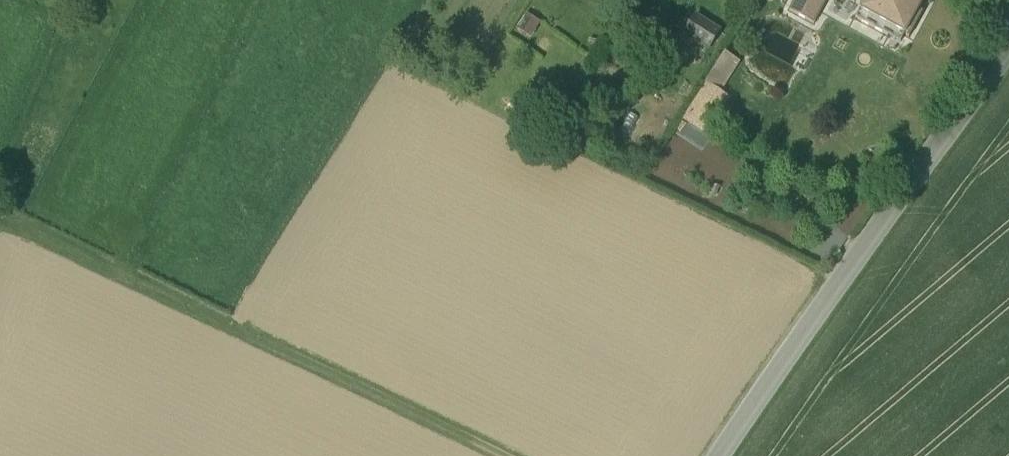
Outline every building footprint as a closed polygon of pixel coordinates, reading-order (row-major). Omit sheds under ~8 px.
[(789,10),(814,23),(827,0),(795,0),(789,10)] [(865,0),(859,10),(892,28),(905,35),(919,10),(924,0),(865,0)] [(892,28),(859,10),(855,18),(888,35),(892,28)] [(919,10),(905,35),(909,37),(922,12),(919,10)] [(711,42),(719,25),(691,11),(683,28),(711,42)] [(726,53),(706,84),(719,93),(739,61),(726,53)] [(683,120),(706,134),(729,99),(719,93),(706,84),(683,120)]
